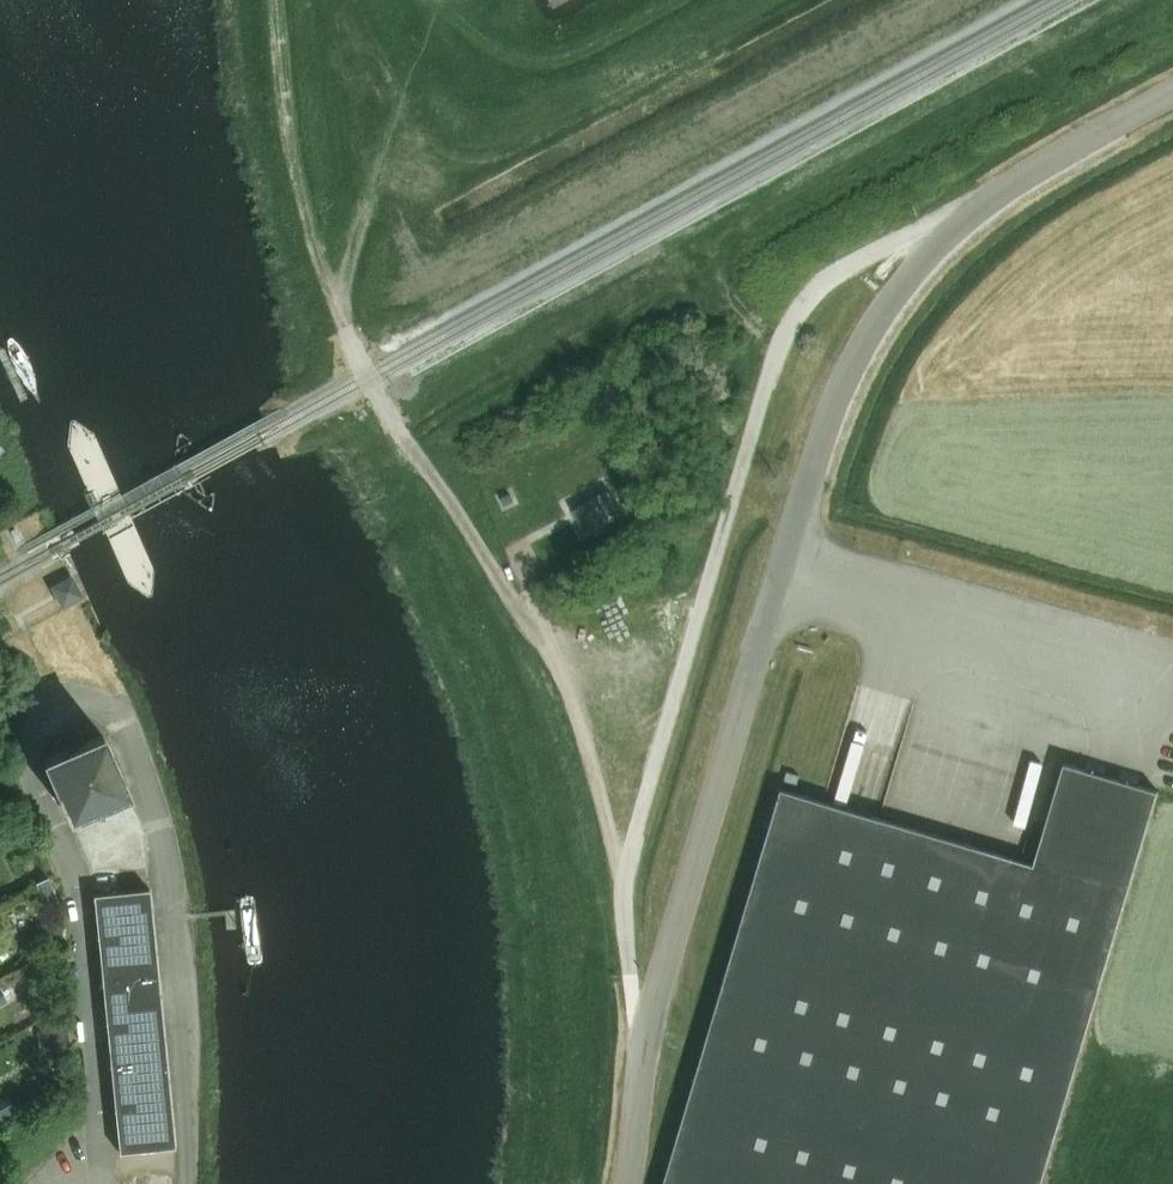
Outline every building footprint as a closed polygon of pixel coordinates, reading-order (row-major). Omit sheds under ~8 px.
[(587,532),(623,512),(610,489),(574,509),(587,532)] [(511,492),(503,496),(507,503),(515,500),(511,492)] [(76,576),(53,588),(64,610),(87,598),(76,576)] [(102,734),(43,757),(68,815),(126,793),(102,734)] [(1011,748),(999,787),(1014,792),(1026,753),(1011,748)] [(1159,789),(1066,761),(1035,862),(783,787),(665,1183),(1042,1183),(1159,789)] [(798,784),(801,774),(788,770),(785,780),(798,784)] [(47,907),(60,901),(50,878),(37,883),(47,907)] [(94,897),(107,1024),(120,1154),(176,1149),(150,891),(94,897)] [(64,923),(39,925),(41,947),(66,945),(64,923)] [(8,1004),(0,989),(0,1009),(8,1004)]
